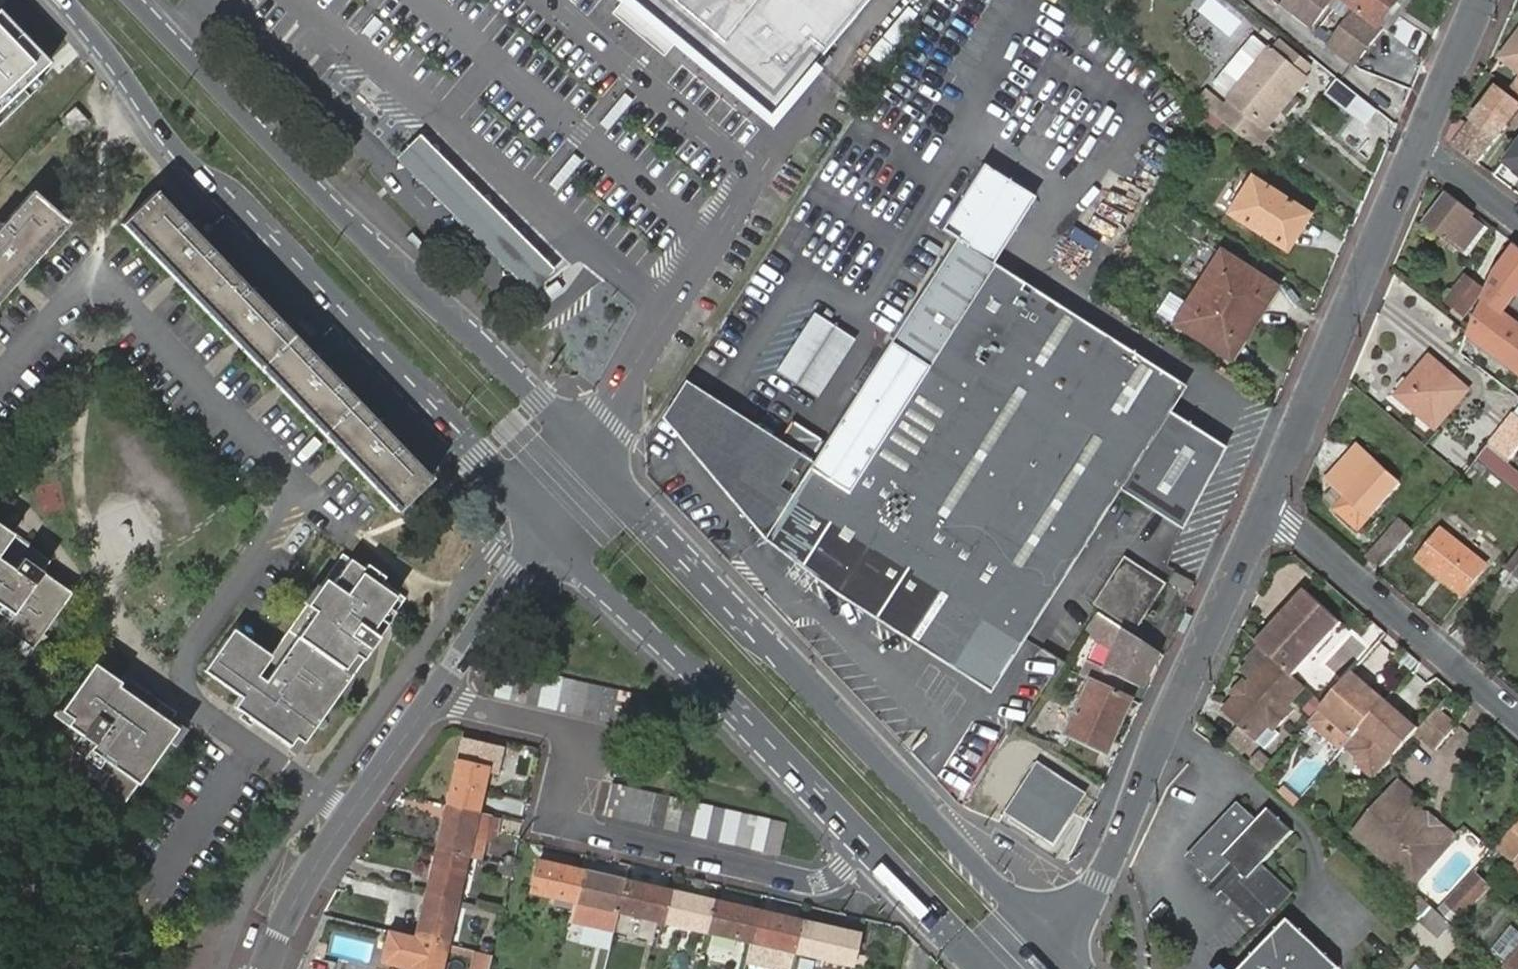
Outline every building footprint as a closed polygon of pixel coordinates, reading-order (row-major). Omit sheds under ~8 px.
[(622,2),(619,6),(671,49),(675,44),(773,125),(822,66),(816,62),(770,118),(628,0),(620,0),(622,2)] [(673,37),(770,118),(816,62),(866,0),(628,0),(673,37)] [(1284,8),(1315,31),(1334,5),(1338,0),(1290,0),(1284,8)] [(1371,50),(1385,33),(1378,27),(1399,0),(1343,0),(1359,13),(1353,20),(1331,50),(1356,70),(1366,57),(1362,54),(1367,47),(1371,50)] [(1334,5),(1353,20),(1359,13),(1343,0),(1338,0),(1334,5)] [(54,68),(0,13),(0,120),(54,68)] [(1208,110),(1261,154),(1279,131),(1271,124),(1280,112),(1288,119),(1302,103),(1293,97),(1309,77),(1305,75),(1312,66),(1270,34),(1263,43),(1221,94),(1217,98),(1207,91),(1198,102),(1208,110)] [(1213,86),(1221,94),(1263,43),(1253,36),(1213,86)] [(1502,58),(1517,71),(1517,38),(1502,58)] [(1366,57),(1371,50),(1367,47),(1362,54),(1366,57)] [(1508,89),(1517,97),(1517,76),(1508,89)] [(1517,113),(1517,103),(1497,86),(1468,123),(1464,128),(1461,125),(1449,141),(1451,146),(1478,166),(1517,113)] [(77,139),(89,124),(75,111),(62,125),(77,139)] [(1449,141),(1461,125),(1464,128),(1468,123),(1456,118),(1448,139),(1449,141)] [(478,242),(531,296),(556,273),(494,209),(418,131),(394,155),(478,242)] [(1504,164),(1517,174),(1517,145),(1504,164)] [(1223,449),(1166,413),(1182,387),(992,265),(1034,200),(981,167),(940,231),(954,240),(900,324),(807,462),(715,403),(681,380),(658,416),(686,449),(760,538),(831,592),(988,691),(1118,488),(1181,529),(1223,449)] [(1285,250),(1306,214),(1248,177),(1225,214),(1285,250)] [(434,480),(158,191),(123,224),(399,513),(434,480)] [(67,225),(31,193),(0,228),(0,299),(67,225)] [(1477,216),(1447,193),(1424,223),(1462,254),(1484,226),(1474,218),(1477,216)] [(1468,336),(1517,375),(1517,322),(1500,308),(1512,293),(1517,297),(1517,247),(1492,279),(1468,336)] [(1194,287),(1251,323),(1274,287),(1217,251),(1194,287)] [(1483,294),(1466,280),(1446,304),(1464,317),(1483,294)] [(1228,361),(1251,323),(1194,287),(1171,325),(1228,361)] [(1154,312),(1165,318),(1177,299),(1166,293),(1154,312)] [(1517,322),(1517,309),(1512,304),(1517,297),(1512,293),(1500,308),(1517,322)] [(817,398),(855,339),(813,313),(775,372),(817,398)] [(1467,392),(1430,360),(1399,397),(1435,428),(1467,392)] [(1491,445),(1510,460),(1517,450),(1517,422),(1512,417),(1491,445)] [(1359,531),(1400,483),(1356,443),(1326,479),(1348,498),(1336,511),(1359,531)] [(1478,460),(1517,493),(1517,468),(1510,460),(1491,445),(1478,460)] [(1403,528),(1413,536),(1422,525),(1412,517),(1403,528)] [(46,560),(0,526),(0,607),(6,612),(2,617),(0,620),(0,629),(25,648),(66,593),(38,572),(46,560)] [(1441,537),(1422,561),(1463,593),(1482,569),(1441,537)] [(1364,563),(1375,572),(1394,552),(1383,542),(1364,563)] [(1506,567),(1517,578),(1517,553),(1506,567)] [(230,631),(201,672),(238,698),(231,708),(293,753),(402,600),(341,556),(268,658),(230,631)] [(1094,604),(1114,617),(1145,572),(1123,558),(1094,604)] [(1145,572),(1114,617),(1134,630),(1164,584),(1145,572)] [(1270,630),(1255,647),(1259,651),(1272,662),(1292,680),(1341,625),(1304,594),(1279,621),(1284,626),(1276,634),(1270,630)] [(1087,663),(1080,677),(1086,680),(1115,693),(1121,680),(1132,685),(1139,682),(1154,651),(1095,613),(1083,631),(1110,649),(1101,669),(1087,663)] [(1279,621),(1270,630),(1276,634),(1284,626),(1279,621)] [(1283,709),(1301,688),(1292,680),(1272,662),(1259,651),(1241,671),(1253,683),(1223,716),(1253,743),(1267,728),(1273,733),(1289,715),(1283,709)] [(176,729),(169,723),(176,713),(136,683),(125,675),(121,681),(95,662),(60,709),(70,716),(66,723),(81,734),(92,742),(82,755),(107,774),(97,786),(120,804),(176,729)] [(510,699),(516,666),(502,663),(495,696),(510,699)] [(532,670),(516,666),(510,699),(525,703),(532,670)] [(546,673),(532,670),(525,703),(540,706),(546,673)] [(1366,693),(1370,688),(1353,672),(1348,678),(1366,693)] [(561,676),(546,673),(540,706),(554,709),(561,676)] [(576,680),(561,676),(554,709),(568,712),(576,680)] [(1115,693),(1086,680),(1084,685),(1065,676),(1053,704),(1071,712),(1062,733),(1102,752),(1126,699),(1115,693)] [(1323,708),(1309,725),(1342,752),(1344,750),(1345,748),(1346,748),(1375,712),(1384,701),(1385,700),(1370,688),(1366,693),(1348,678),(1323,708)] [(589,683),(576,680),(568,712),(582,715),(589,683)] [(604,687),(589,683),(582,715),(596,719),(604,687)] [(618,690),(604,687),(596,719),(611,722),(618,690)] [(632,694),(618,690),(611,722),(625,725),(632,694)] [(1359,767),(1376,781),(1416,733),(1417,732),(1418,731),(1419,730),(1385,700),(1384,701),(1375,712),(1346,748),(1359,759),(1359,767)] [(1417,732),(1416,733),(1434,748),(1452,727),(1451,721),(1437,708),(1419,730),(1418,731),(1417,732)] [(70,716),(60,709),(55,714),(66,723),(70,716)] [(1267,728),(1253,743),(1265,754),(1279,738),(1273,733),(1267,728)] [(82,755),(92,742),(81,734),(71,747),(82,755)] [(455,758),(444,803),(474,810),(485,767),(455,758)] [(1052,838),(1079,795),(1036,767),(1008,809),(1052,838)] [(610,783),(603,814),(618,818),(625,786),(610,783)] [(640,790),(625,786),(618,818),(633,821),(640,790)] [(1452,846),(1423,822),(1408,809),(1416,799),(1400,786),(1355,840),(1405,881),(1413,872),(1423,880),(1452,846)] [(1285,789),(1279,795),(1295,810),(1301,801),(1285,789)] [(655,793),(640,790),(633,821),(648,824),(655,793)] [(669,796),(655,793),(648,824),(662,828),(669,796)] [(683,799),(669,796),(662,828),(676,831),(683,799)] [(676,831),(691,835),(698,803),(683,799),(676,831)] [(474,810),(444,803),(433,847),(463,854),(477,857),(487,814),(474,810)] [(698,803),(691,835),(706,838),(713,806),(698,803)] [(706,838),(720,841),(727,809),(713,806),(706,838)] [(727,809),(720,841),(735,844),(742,813),(727,809)] [(1207,874),(1234,898),(1261,924),(1288,894),(1260,867),(1290,833),(1268,813),(1254,828),(1234,810),(1190,858),(1207,874)] [(1431,812),(1423,822),(1452,846),(1461,836),(1431,812)] [(757,816),(742,813),(735,844),(750,848),(757,816)] [(770,819),(757,816),(750,848),(763,851),(770,819)] [(784,822),(770,819),(763,851),(778,854),(784,822)] [(1496,848),(1516,865),(1517,863),(1517,825),(1496,848)] [(453,897),(463,854),(433,847),(423,890),(453,897)] [(573,900),(580,870),(536,860),(529,891),(573,900)] [(624,881),(580,870),(573,900),(569,919),(612,929),(617,910),(624,881)] [(1413,872),(1405,881),(1415,890),(1423,880),(1413,872)] [(1226,906),(1234,898),(1207,874),(1200,882),(1226,906)] [(1474,876),(1446,906),(1460,918),(1488,888),(1474,876)] [(668,891),(624,881),(617,910),(661,920),(668,891)] [(442,941),(453,897),(423,890),(412,934),(442,941)] [(713,901),(668,891),(661,920),(706,930),(713,901)] [(757,912),(713,901),(706,930),(751,940),(757,912)] [(1446,906),(1438,914),(1452,926),(1460,918),(1446,906)] [(1417,921),(1403,936),(1438,967),(1465,937),(1436,912),(1430,907),(1417,921)] [(801,922),(757,912),(751,940),(795,950),(801,922)] [(845,932),(801,922),(795,950),(838,960),(853,963),(859,935),(845,932)] [(1290,923),(1246,968),(1339,968),(1290,923)] [(1503,959),(1511,938),(1481,926),(1473,947),(1503,959)] [(442,941),(412,934),(403,968),(436,968),(442,941)] [(488,952),(456,947),(452,968),(486,968),(488,952)] [(1502,968),(1517,968),(1517,950),(1502,968)]
